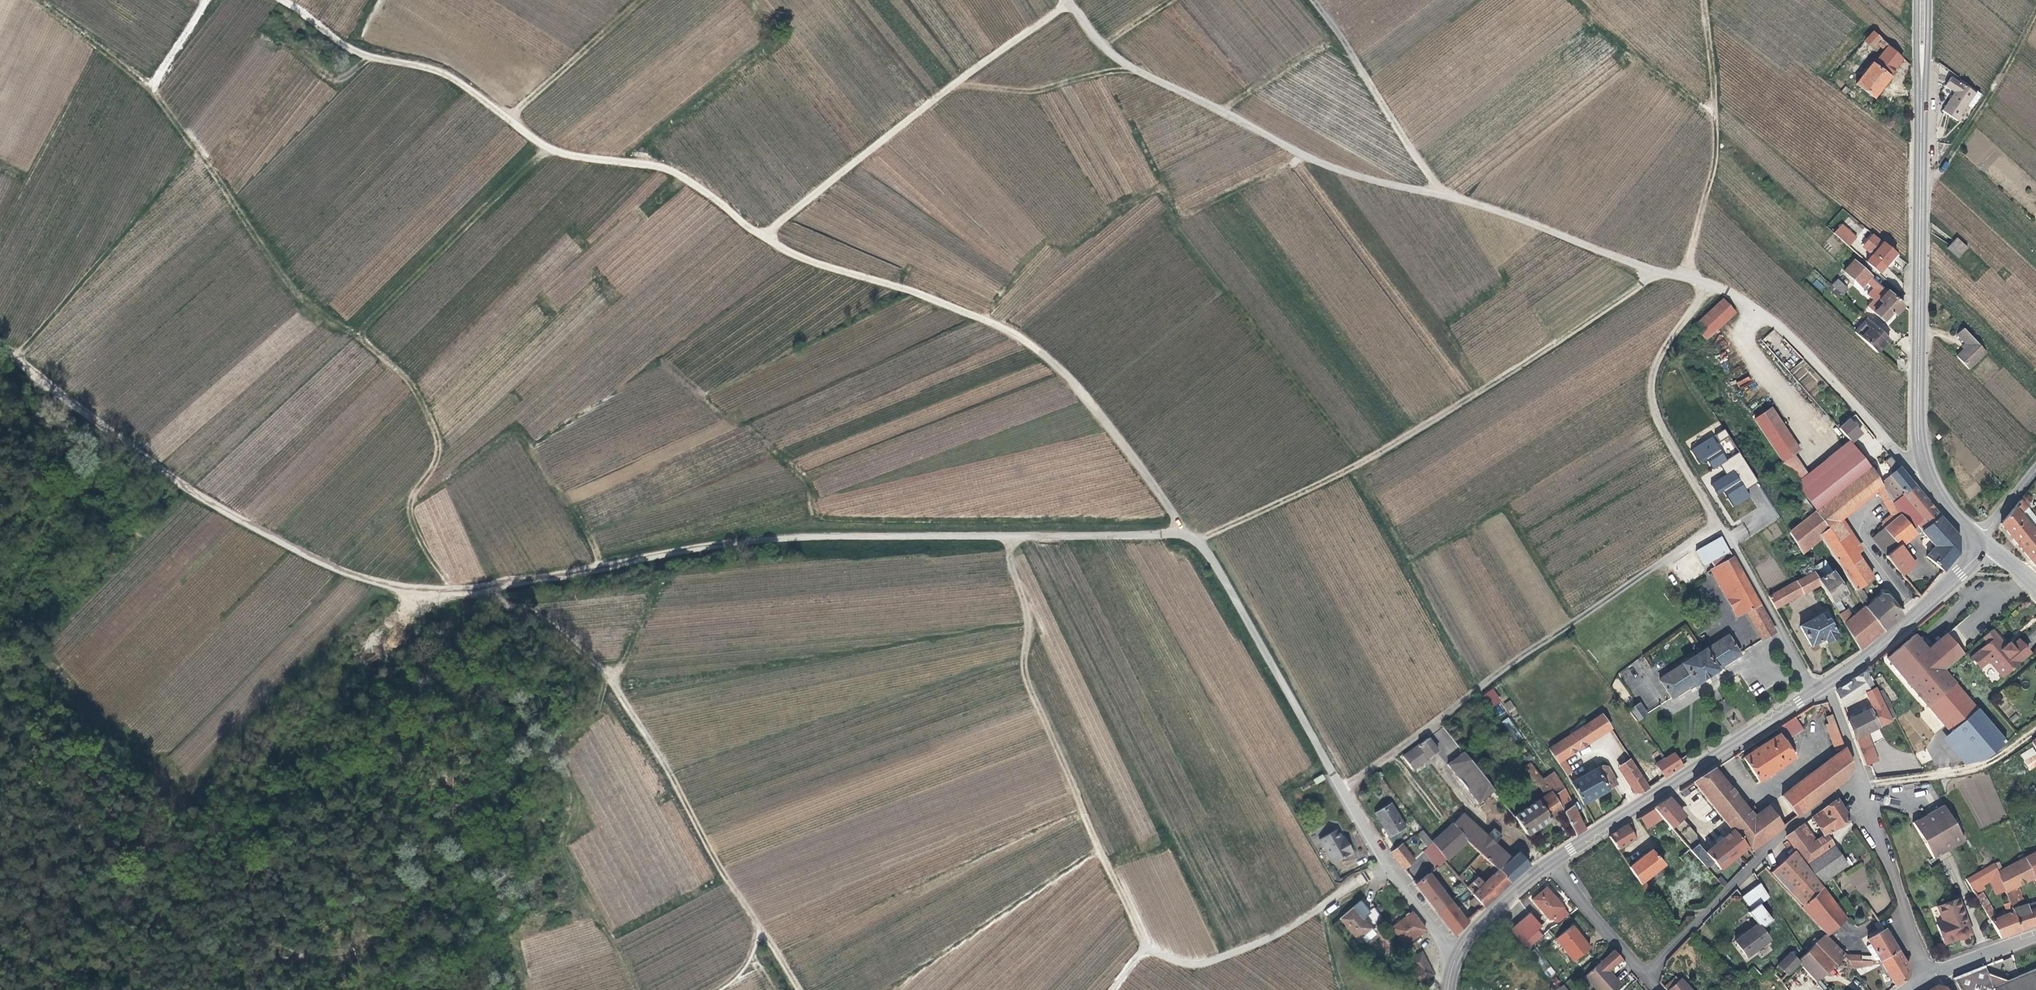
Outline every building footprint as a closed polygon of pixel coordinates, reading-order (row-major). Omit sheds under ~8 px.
[(1902,58),(1874,32),(1865,42),(1873,49),(1878,44),(1885,51),(1874,65),(1872,64),(1856,84),(1874,98),(1890,78),(1888,76),(1891,72),(1902,58)] [(1954,116),(1965,102),(1968,105),(1978,94),(1975,91),(1974,92),(1952,74),(1946,82),(1953,89),(1940,105),(1947,111),(1954,116)] [(1834,233),(1849,247),(1857,238),(1842,224),(1834,233)] [(1886,263),(1896,251),(1875,234),(1865,245),(1886,263)] [(1956,258),(1967,248),(1956,237),(1946,248),(1956,258)] [(1858,257),(1854,261),(1864,271),(1868,266),(1858,257)] [(1854,261),(1845,272),(1861,287),(1867,280),(1871,284),(1875,280),(1864,271),(1854,261)] [(1837,280),(1832,285),(1842,295),(1847,289),(1837,280)] [(1881,292),(1884,288),(1875,280),(1871,284),(1881,292)] [(1895,316),(1904,307),(1884,288),(1881,292),(1877,296),(1879,299),(1878,300),(1875,298),(1867,307),(1883,322),(1892,313),(1895,316)] [(1722,300),(1693,327),(1706,341),(1735,314),(1722,300)] [(1886,343),(1889,340),(1867,319),(1864,322),(1886,343)] [(1878,352),(1886,343),(1864,322),(1856,331),(1878,352)] [(1959,358),(1971,371),(1988,355),(1965,331),(1959,337),(1966,345),(1969,348),(1966,352),(1959,358)] [(1748,375),(1737,383),(1740,388),(1751,380),(1748,375)] [(1771,408),(1752,420),(1781,462),(1793,455),(1799,450),(1771,408)] [(1852,443),(1867,430),(1854,415),(1839,427),(1852,443)] [(1726,429),(1690,448),(1698,464),(1707,460),(1713,470),(1722,465),(1727,475),(1711,483),(1718,496),(1724,492),(1732,507),(1750,497),(1746,488),(1757,482),(1741,451),(1727,459),(1725,454),(1736,448),(1726,429)] [(1796,484),(1815,512),(1815,511),(1870,468),(1848,440),(1806,473),(1807,475),(1796,484)] [(1781,462),(1796,484),(1807,475),(1806,473),(1793,455),(1781,462)] [(1891,503),(1914,485),(1899,467),(1889,475),(1890,477),(1880,485),(1891,503)] [(1855,589),(1859,586),(1872,578),(1856,554),(1836,522),(1841,518),(1877,490),(1890,513),(1888,515),(1889,517),(1881,522),(1882,524),(1881,526),(1883,528),(1899,516),(1891,503),(1880,485),(1870,468),(1815,511),(1828,528),(1821,534),(1820,535),(1823,538),(1834,557),(1855,589)] [(1926,557),(1943,571),(1958,553),(1958,537),(1932,507),(1914,485),(1891,503),(1899,516),(1883,528),(1899,546),(1900,547),(1915,535),(1910,530),(1917,525),(1935,546),(1926,557)] [(2001,525),(2035,567),(2035,536),(2019,515),(2026,508),(2023,504),(2027,500),(2024,497),(2001,525)] [(2035,536),(2035,519),(2027,508),(2026,508),(2019,515),(2035,536)] [(1815,512),(1789,532),(1800,551),(1820,535),(1821,534),(1828,528),(1815,511),(1815,512)] [(1836,522),(1856,554),(1862,550),(1841,518),(1836,522)] [(1872,536),(1887,554),(1899,546),(1883,528),(1872,536)] [(1800,551),(1803,554),(1823,538),(1820,535),(1800,551)] [(1728,551),(1720,538),(1694,552),(1702,566),(1710,562),(1728,551)] [(1886,556),(1902,575),(1915,564),(1900,547),(1899,546),(1887,554),(1886,556)] [(1728,551),(1710,562),(1712,568),(1732,558),(1728,551)] [(1744,612),(1761,641),(1774,632),(1732,558),(1712,568),(1709,570),(1736,617),(1744,612)] [(1813,572),(1818,579),(1832,571),(1825,561),(1811,569),(1813,572)] [(1678,582),(1690,595),(1708,577),(1696,565),(1678,582)] [(1818,579),(1820,584),(1832,602),(1835,600),(1838,598),(1846,594),(1832,571),(1818,579)] [(1769,598),(1776,609),(1820,584),(1818,579),(1813,572),(1769,598)] [(1864,606),(1865,608),(1871,604),(1865,590),(1859,586),(1855,589),(1864,606)] [(1873,620),(1883,630),(1901,615),(1886,596),(1882,595),(1871,604),(1865,608),(1873,620)] [(1832,602),(1860,649),(1883,630),(1873,620),(1865,608),(1864,606),(1852,617),(1848,611),(1845,610),(1840,602),(1837,604),(1835,600),(1832,602)] [(1827,611),(1800,626),(1811,646),(1824,639),(1826,643),(1837,637),(1832,628),(1835,626),(1827,611)] [(2006,646),(1992,630),(1982,638),(1987,644),(1970,659),(1979,670),(1990,662),(2003,677),(2029,655),(2018,641),(2011,647),(2008,644),(2006,646)] [(1947,634),(1928,650),(1914,633),(1888,655),(1886,657),(1895,668),(1928,706),(1956,682),(1945,670),(1964,654),(1947,634)] [(1659,679),(1671,698),(1740,654),(1727,635),(1659,679)] [(1877,693),(1866,672),(1838,690),(1836,692),(1842,706),(1865,694),(1870,703),(1869,710),(1848,720),(1865,766),(1877,760),(1867,733),(1891,720),(1877,693)] [(1482,696),(1492,708),(1502,699),(1492,688),(1482,696)] [(1882,690),(1877,693),(1891,720),(1896,718),(1891,708),(1892,707),(1887,697),(1886,697),(1882,690)] [(1503,704),(1509,713),(1515,708),(1510,700),(1503,704)] [(1628,710),(1636,721),(1645,714),(1638,703),(1628,710)] [(1562,760),(1608,728),(1600,716),(1584,727),(1581,723),(1568,731),(1570,735),(1548,749),(1567,776),(1571,773),(1562,760)] [(1834,723),(1831,716),(1825,719),(1828,726),(1834,723)] [(1507,717),(1501,722),(1516,741),(1522,737),(1507,717)] [(1794,718),(1775,730),(1778,736),(1782,742),(1802,729),(1794,718)] [(1985,759),(2005,743),(1985,718),(1965,735),(1985,759)] [(1834,750),(1844,747),(1834,723),(1828,726),(1826,727),(1834,750)] [(1874,741),(1883,737),(1879,729),(1870,734),(1874,741)] [(1782,742),(1778,736),(1742,759),(1758,781),(1793,758),(1792,756),(1795,754),(1786,740),(1783,742),(1782,742)] [(1413,770),(1423,763),(1427,759),(1437,752),(1427,739),(1403,758),(1413,770)] [(1780,796),(1796,816),(1846,778),(1852,768),(1845,749),(1780,796)] [(1481,800),(1492,791),(1484,780),(1462,752),(1446,765),(1469,795),(1476,804),(1481,800)] [(1655,763),(1664,777),(1682,766),(1678,760),(1673,752),(1655,763)] [(1616,767),(1635,796),(1647,788),(1628,760),(1616,767)] [(1523,766),(1528,772),(1533,768),(1529,762),(1523,766)] [(1476,804),(1469,795),(1446,765),(1442,767),(1466,798),(1472,806),(1478,809),(1484,804),(1481,800),(1476,804)] [(1571,784),(1582,804),(1615,783),(1606,768),(1601,766),(1571,784)] [(1539,789),(1540,789),(1545,785),(1533,768),(1528,772),(1526,773),(1539,789)] [(1746,847),(1749,852),(1768,837),(1752,816),(1714,769),(1693,782),(1732,831),(1746,847)] [(1514,817),(1526,836),(1560,811),(1553,797),(1548,789),(1545,785),(1540,789),(1545,796),(1514,817)] [(1685,787),(1679,791),(1683,797),(1689,793),(1685,787)] [(1560,811),(1573,836),(1583,829),(1563,790),(1553,797),(1560,811)] [(1666,800),(1653,808),(1674,833),(1687,847),(1705,868),(1713,862),(1719,870),(1746,847),(1732,831),(1727,834),(1725,831),(1709,845),(1711,848),(1706,852),(1698,842),(1697,835),(1666,800)] [(1801,825),(1785,837),(1795,850),(1802,859),(1807,855),(1811,859),(1832,845),(1825,836),(1849,820),(1836,800),(1811,817),(1823,835),(1810,845),(1804,836),(1808,833),(1801,825)] [(1391,835),(1405,824),(1389,803),(1375,813),(1391,835)] [(1964,842),(1943,805),(1911,824),(1932,860),(1964,842)] [(1752,816),(1768,837),(1782,827),(1766,806),(1752,816)] [(1498,870),(1508,883),(1528,865),(1518,853),(1512,858),(1510,857),(1509,858),(1481,836),(1473,828),(1461,816),(1452,824),(1466,841),(1480,853),(1492,865),(1498,870)] [(1466,841),(1452,824),(1440,835),(1432,843),(1446,860),(1443,862),(1456,876),(1460,871),(1449,858),(1466,841)] [(1626,825),(1608,837),(1617,850),(1634,839),(1626,825)] [(1432,843),(1440,835),(1433,826),(1425,833),(1432,843)] [(1493,827),(1488,834),(1497,841),(1502,834),(1493,827)] [(1332,865),(1344,858),(1352,853),(1346,843),(1344,844),(1341,839),(1336,830),(1330,834),(1318,840),(1332,865)] [(1427,847),(1430,845),(1432,843),(1425,833),(1423,831),(1420,833),(1416,837),(1426,849),(1427,847)] [(1651,851),(1663,865),(1664,866),(1687,847),(1674,833),(1651,851)] [(1441,864),(1443,862),(1446,860),(1432,843),(1430,845),(1427,847),(1441,864)] [(1404,870),(1413,861),(1401,845),(1391,853),(1404,870)] [(1628,867),(1644,890),(1648,886),(1644,880),(1663,865),(1651,851),(1650,850),(1628,867)] [(1795,850),(1769,873),(1801,907),(1822,887),(1802,859),(1795,850)] [(1487,871),(1492,865),(1480,853),(1474,859),(1487,871)] [(2025,859),(2034,877),(2035,881),(2035,853),(2025,859)] [(2025,859),(1997,873),(2004,890),(2005,892),(2018,885),(2034,877),(2025,859)] [(1404,870),(1408,875),(1418,867),(1413,861),(1404,870)] [(1993,864),(1965,880),(1986,913),(1991,910),(1980,892),(1991,886),(1996,894),(2004,890),(1997,873),(1993,864)] [(1498,870),(1484,884),(1478,877),(1466,889),(1483,908),(1495,896),(1508,883),(1498,870)] [(1415,885),(1436,913),(1453,934),(1455,935),(1467,924),(1450,902),(1428,874),(1415,885)] [(1752,910),(1770,897),(1761,883),(1742,897),(1752,910)] [(2009,903),(2012,909),(2019,907),(2018,903),(2024,900),(2018,885),(2005,892),(2009,903)] [(1822,887),(1801,907),(1827,935),(1845,919),(1822,887)] [(1557,924),(1567,915),(1561,909),(1562,908),(1545,888),(1531,900),(1548,920),(1552,917),(1557,924)] [(1842,900),(1851,914),(1855,910),(1846,898),(1842,900)] [(1957,899),(1939,906),(1945,922),(1937,925),(1944,943),(1957,939),(1958,941),(1960,940),(1959,939),(1963,937),(1964,939),(1966,938),(1967,936),(1967,934),(1969,933),(1957,899)] [(1990,921),(2000,939),(2021,931),(2020,930),(2012,909),(2009,903),(2003,905),(2006,913),(1990,921)] [(2020,930),(2035,925),(2035,903),(2023,907),(2023,905),(2019,907),(2012,909),(2020,930)] [(1370,929),(1352,908),(1339,919),(1357,941),(1370,929)] [(1425,930),(1411,913),(1391,928),(1405,946),(1425,930)] [(1528,914),(1510,931),(1520,944),(1539,927),(1528,914)] [(1756,924),(1734,941),(1746,957),(1768,940),(1762,932),(1764,930),(1761,926),(1759,927),(1756,924)] [(1590,947),(1571,925),(1554,939),(1572,961),(1590,947)] [(1879,959),(1896,949),(1884,930),(1867,940),(1879,959)] [(1815,944),(1834,964),(1840,958),(1843,956),(1825,936),(1815,944)] [(1798,962),(1815,981),(1834,964),(1815,944),(1797,961),(1798,962)] [(1615,949),(1584,976),(1596,989),(1613,989),(1620,983),(1609,970),(1606,968),(1609,966),(1611,969),(1615,973),(1626,963),(1615,949)] [(1879,959),(1895,986),(1907,977),(1908,969),(1896,949),(1879,959)] [(1423,952),(1409,958),(1406,959),(1419,985),(1435,977),(1434,976),(1423,952)] [(1785,974),(1798,962),(1797,961),(1789,953),(1777,965),(1785,974)] [(2008,981),(1987,973),(1984,966),(1953,978),(1960,989),(2035,989),(2035,969),(2008,981)] [(1662,986),(1665,989),(1690,989),(1680,979),(1677,982),(1672,976),(1662,986)]
